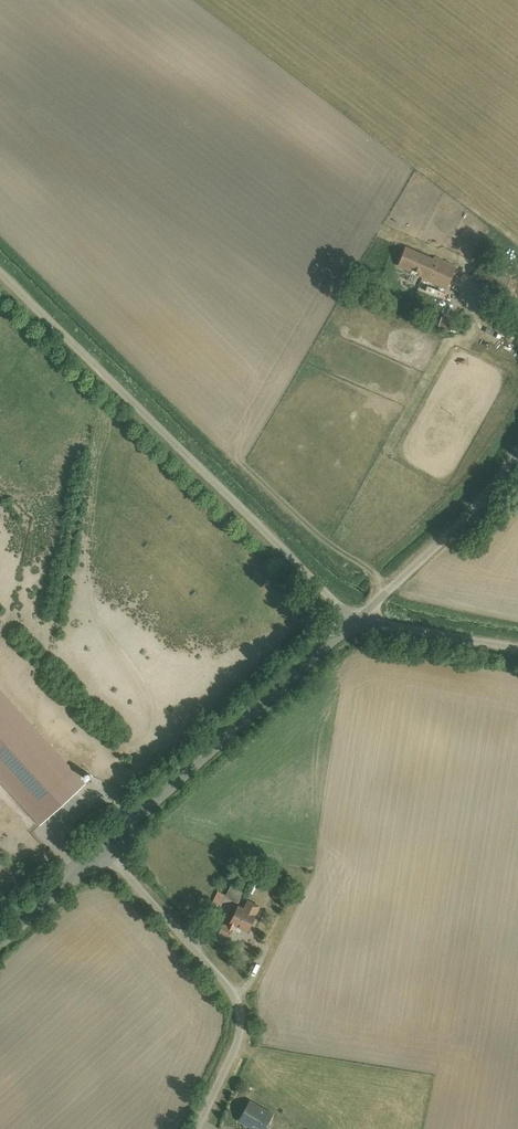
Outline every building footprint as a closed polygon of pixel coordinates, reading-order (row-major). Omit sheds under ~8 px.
[(406,249),(397,270),(446,291),(457,265),(436,257),(434,261),(406,249)] [(508,279),(481,266),(474,282),(502,294),(508,279)] [(239,907),(243,894),(226,889),(223,897),(215,895),(211,910),(221,914),(225,902),(239,907)] [(222,924),(217,939),(234,944),(238,930),(252,935),(260,909),(248,905),(245,914),(237,912),(232,927),(222,924)] [(251,1108),(242,1124),(251,1128),(268,1128),(273,1121),(251,1108)]
